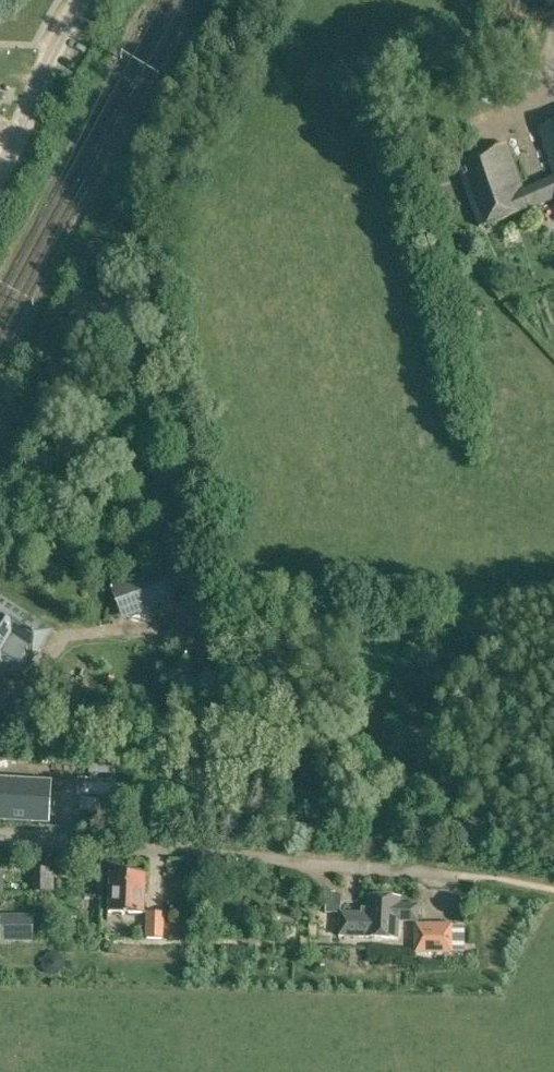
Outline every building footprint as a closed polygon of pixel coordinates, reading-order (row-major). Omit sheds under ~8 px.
[(233,75),(244,81),(252,67),(241,61),(233,75)] [(538,129),(553,172),(553,122),(538,129)] [(479,226),(529,209),(553,198),(553,176),(524,189),(506,143),(457,164),(479,226)] [(110,586),(122,617),(175,597),(163,566),(110,586)] [(8,671),(17,676),(29,658),(32,660),(50,632),(0,600),(0,684),(8,671)] [(50,824),(52,782),(0,779),(0,821),(50,824)] [(33,891),(54,891),(54,873),(52,873),(52,869),(33,869),(33,891)] [(109,912),(144,912),(145,873),(110,873),(109,912)] [(341,894),(326,893),(325,911),(340,911),(341,894)] [(339,936),(397,938),(398,919),(417,920),(418,904),(398,903),(399,897),(367,896),(367,912),(340,911),(339,936)] [(146,939),(163,940),(164,913),(147,912),(146,939)] [(1,915),(1,943),(33,943),(33,915),(1,915)] [(415,953),(452,954),(452,951),(466,951),(466,925),(451,925),(451,924),(415,924),(415,953)]
